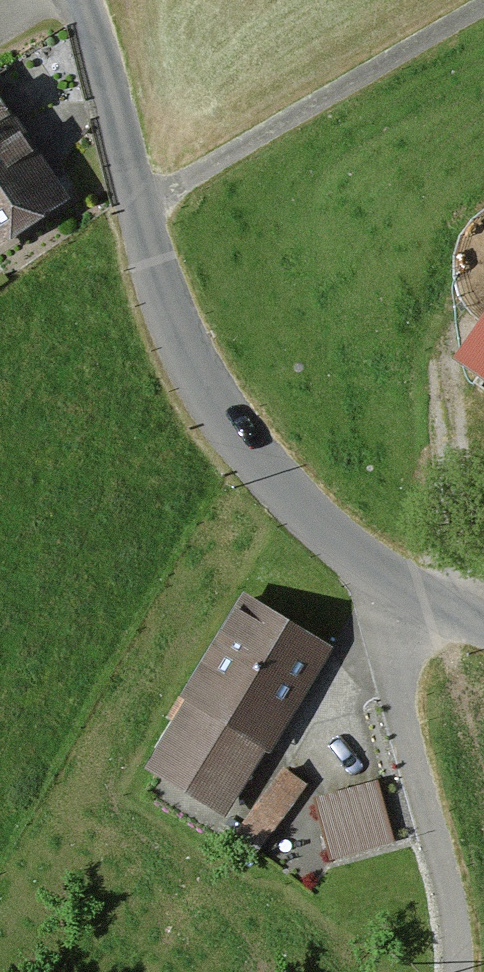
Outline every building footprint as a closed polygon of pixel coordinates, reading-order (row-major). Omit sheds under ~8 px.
[(72,191),(0,87),(0,241),(72,191)] [(146,756),(236,807),(333,638),(244,587),(146,756)] [(275,827),(310,764),(280,748),(245,810),(275,827)] [(323,801),(344,865),(406,845),(385,781),(323,801)]
